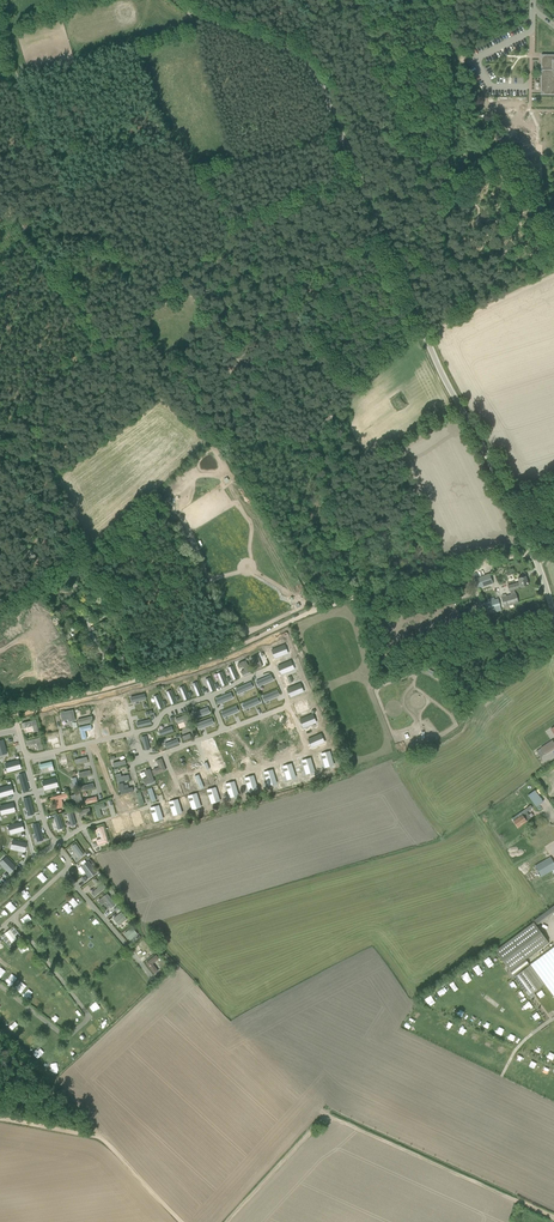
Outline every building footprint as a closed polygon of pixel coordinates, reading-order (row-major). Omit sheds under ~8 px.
[(547,60),(547,61),(548,61),(548,63),(542,63),(541,81),(543,81),(543,88),(543,94),(541,94),(541,95),(553,95),(553,94),(553,60),(547,60)] [(478,589),(493,584),(489,574),(475,579),(478,589)] [(514,589),(528,585),(526,576),(518,579),(519,583),(507,586),(509,591),(510,591),(511,595),(501,598),(504,607),(518,603),(516,593),(515,594),(514,589)] [(498,599),(495,600),(494,597),(487,599),(488,602),(485,603),(487,610),(501,607),(498,599)] [(285,643),(271,648),(275,657),(288,652),(285,643)] [(251,658),(255,669),(262,666),(257,655),(251,658)] [(292,660),(278,665),(281,674),(295,669),(292,660)] [(242,675),(251,672),(246,661),(238,664),(239,668),(243,666),(245,670),(241,672),(242,675)] [(232,665),(227,667),(233,680),(238,678),(232,665)] [(285,679),(297,674),(295,669),(283,674),(285,679)] [(221,670),(216,672),(222,686),(227,683),(221,670)] [(273,680),(271,674),(256,681),(259,686),(273,680)] [(209,676),(204,678),(210,691),(215,689),(209,676)] [(196,680),(191,682),(197,695),(202,693),(196,680)] [(253,688),(251,682),(236,688),(238,694),(253,688)] [(301,682),(287,687),(290,696),(304,691),(301,682)] [(184,684),(179,686),(184,700),(189,697),(184,684)] [(171,688),(166,690),(171,704),(176,702),(171,688)] [(279,695),(277,690),(262,696),(265,702),(279,695)] [(158,693),(153,695),(158,709),(163,706),(158,693)] [(233,698),(230,693),(215,698),(218,704),(233,698)] [(298,696),(303,708),(312,705),(307,693),(298,696)] [(131,697),(132,703),(146,699),(145,694),(131,697)] [(259,703),(257,697),(242,704),(245,709),(259,703)] [(113,710),(126,708),(124,698),(112,700),(113,710)] [(100,715),(112,712),(110,704),(98,706),(100,715)] [(238,711),(236,705),(221,712),(223,717),(238,711)] [(210,713),(208,707),(193,713),(195,718),(210,713)] [(69,722),(75,721),(73,710),(60,712),(61,718),(62,718),(62,721),(68,720),(69,722)] [(313,713),(299,718),(303,727),(316,722),(313,713)] [(186,727),(191,725),(187,715),(175,719),(177,724),(184,722),(186,727)] [(40,720),(43,730),(49,728),(47,724),(55,722),(53,716),(40,720)] [(79,725),(93,721),(92,716),(78,720),(79,725)] [(127,729),(125,718),(116,720),(118,730),(127,729)] [(214,723),(212,718),(197,723),(199,729),(214,723)] [(136,722),(138,727),(152,724),(151,719),(136,722)] [(22,723),(23,729),(32,726),(34,732),(39,731),(36,720),(22,723)] [(99,724),(102,735),(107,734),(104,722),(99,724)] [(85,731),(92,730),(91,725),(79,728),(82,740),(87,739),(85,731)] [(158,730),(160,736),(174,731),(172,726),(158,730)] [(58,733),(45,736),(47,745),(60,742),(58,733)] [(66,744),(72,743),(70,733),(64,734),(66,744)] [(322,733),(308,739),(311,747),(325,742),(322,733)] [(145,751),(150,749),(146,735),(141,737),(145,751)] [(38,751),(43,749),(40,738),(26,741),(27,746),(36,744),(38,751)] [(164,744),(166,749),(179,743),(177,738),(164,744)] [(218,766),(222,764),(214,738),(202,742),(205,752),(211,749),(213,754),(208,756),(210,761),(216,759),(218,766)] [(553,749),(553,742),(552,740),(540,748),(541,748),(536,751),(540,757),(545,754),(545,755),(553,749)] [(334,764),(329,750),(321,753),(325,767),(334,764)] [(315,771),(311,757),(302,760),(306,774),(315,771)] [(7,771),(21,767),(19,758),(5,762),(7,771)] [(38,772),(46,770),(43,759),(32,762),(33,766),(36,767),(38,772)] [(155,775),(166,771),(161,759),(156,761),(159,767),(153,769),(153,770),(151,771),(153,776),(155,775)] [(296,777),(291,763),(283,766),(287,779),(296,777)] [(230,779),(230,776),(228,776),(227,769),(215,771),(217,782),(230,779)] [(277,783),(272,769),(264,771),(268,785),(277,783)] [(100,780),(113,777),(113,774),(108,775),(108,772),(98,774),(100,780)] [(128,775),(121,776),(121,773),(115,775),(117,782),(129,780),(128,775)] [(21,782),(24,792),(29,790),(24,774),(18,775),(20,782),(21,782)] [(200,790),(205,788),(200,774),(195,775),(200,790)] [(258,789),(253,775),(244,778),(249,791),(258,789)] [(56,776),(42,780),(44,789),(58,785),(56,776)] [(194,776),(181,780),(183,789),(197,785),(194,776)] [(238,795),(234,781),(225,783),(229,797),(238,795)] [(81,792),(93,788),(91,782),(84,784),(85,787),(80,788),(81,792)] [(118,784),(120,812),(126,812),(126,806),(130,806),(129,800),(134,800),(133,792),(134,792),(134,787),(129,787),(129,783),(118,784)] [(0,787),(0,797),(14,793),(12,784),(0,787)] [(173,786),(161,790),(165,802),(172,800),(169,792),(175,790),(173,786)] [(149,795),(152,802),(156,800),(152,787),(146,789),(149,796),(149,795)] [(535,790),(528,795),(536,807),(540,804),(536,798),(539,796),(535,790)] [(138,799),(140,806),(144,804),(140,791),(135,792),(137,799),(138,799)] [(62,799),(69,797),(67,793),(48,799),(49,803),(54,802),(56,809),(64,807),(62,799)] [(73,804),(83,801),(81,793),(71,796),(73,804)] [(207,805),(213,803),(209,794),(204,796),(207,805)] [(97,797),(95,798),(94,795),(86,797),(87,801),(84,801),(86,806),(99,802),(97,797)] [(191,801),(195,812),(207,808),(202,796),(191,801)] [(26,805),(29,815),(34,813),(29,797),(23,798),(25,805),(26,805)] [(100,805),(102,809),(108,806),(112,814),(116,812),(111,800),(100,805)] [(0,805),(0,808),(1,814),(16,811),(14,802),(0,805)] [(175,802),(169,804),(175,816),(180,814),(175,802)] [(531,809),(529,807),(511,819),(512,819),(513,821),(518,827),(531,818),(527,812),(531,809)] [(159,811),(162,822),(171,821),(169,809),(159,811)] [(69,819),(71,826),(76,825),(72,811),(67,813),(69,819)] [(153,820),(156,819),(154,811),(151,811),(151,812),(148,813),(149,820),(153,819),(153,820)] [(56,823),(58,830),(63,828),(59,815),(54,816),(56,823)] [(131,817),(120,820),(123,834),(134,831),(131,817)] [(22,822),(10,825),(11,830),(10,830),(11,834),(24,831),(22,822)] [(35,831),(38,840),(43,839),(38,822),(32,824),(34,831),(35,831)] [(113,826),(110,826),(110,824),(106,825),(109,839),(116,837),(113,826)] [(98,844),(108,842),(103,826),(98,828),(102,839),(97,840),(98,844)] [(26,842),(12,839),(10,848),(24,851),(26,842)] [(75,844),(71,846),(79,857),(83,854),(75,844)] [(6,856),(0,861),(0,863),(9,873),(16,867),(6,856)] [(535,866),(541,876),(553,869),(553,863),(550,857),(535,866)] [(81,866),(90,878),(96,873),(88,861),(81,866)] [(94,897),(104,889),(100,885),(90,893),(94,897)] [(111,908),(116,905),(107,894),(102,897),(111,908)] [(114,917),(119,925),(128,919),(122,911),(114,917)] [(548,941),(537,926),(533,921),(534,922),(495,951),(510,970),(525,958),(548,941)] [(131,940),(139,934),(132,926),(124,933),(131,940)] [(19,941),(22,938),(14,927),(1,936),(10,948),(14,945),(15,946),(20,942),(19,941)] [(154,964),(160,959),(157,954),(146,963),(154,974),(159,971),(154,964)] [(484,960),(489,967),(493,964),(489,957),(484,960)] [(514,975),(529,964),(525,958),(510,970),(514,975)] [(509,983),(512,988),(517,984),(514,979),(509,983)] [(536,993),(539,999),(546,995),(542,989),(536,993)] [(537,1012),(531,1016),(535,1020),(540,1016),(537,1012)] [(32,1052),(35,1057),(43,1051),(40,1047),(32,1052)]
